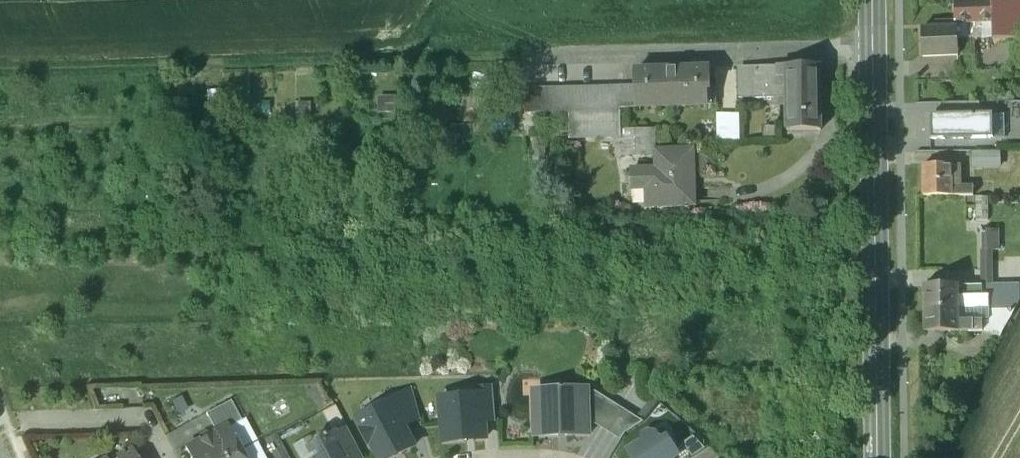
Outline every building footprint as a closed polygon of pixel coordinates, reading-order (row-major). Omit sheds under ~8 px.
[(990,1),(991,20),(992,40),(1019,38),(1019,0),(1012,0),(990,1)] [(990,1),(955,3),(956,21),(991,20),(990,1)] [(957,27),(921,28),(923,57),(958,55),(957,27)] [(820,66),(755,67),(756,89),(756,98),(779,98),(820,98),(820,66)] [(755,67),(743,67),(744,90),(756,89),(755,67)] [(709,68),(635,71),(635,87),(636,108),(708,105),(707,90),(710,90),(709,68)] [(635,87),(621,88),(621,108),(636,108),(635,87)] [(620,88),(542,90),(543,114),(569,114),(621,113),(620,88)] [(542,90),(526,91),(526,113),(543,114),(542,90)] [(820,98),(779,98),(779,105),(786,105),(787,130),(821,129),(820,98)] [(943,115),(980,114),(980,103),(943,104),(943,115)] [(621,113),(569,114),(569,139),(616,138),(621,137),(621,131),(621,113)] [(930,115),(931,140),(1005,138),(1004,114),(980,114),(943,115),(930,115)] [(616,138),(616,156),(656,155),(656,151),(655,130),(621,131),(621,137),(616,138)] [(693,150),(656,151),(656,155),(656,169),(637,170),(638,189),(647,188),(647,206),(694,205),(693,150)] [(999,151),(973,151),(974,166),(1000,166),(999,151)] [(952,185),(952,164),(924,164),(923,196),(952,196),(952,185)] [(973,185),(952,185),(952,196),(973,195),(973,185)] [(978,197),(979,219),(991,218),(989,196),(978,197)] [(980,227),(982,285),(989,285),(994,285),(993,251),(1002,250),(1001,227),(980,227)] [(942,286),(942,280),(928,281),(928,286),(924,286),(925,309),(958,309),(958,298),(958,286),(942,286)] [(982,297),(958,298),(958,309),(987,309),(989,309),(989,285),(982,285),(982,297)] [(982,285),(958,286),(958,298),(982,297),(982,285)] [(1000,309),(1000,285),(994,285),(989,285),(989,309),(1000,309)] [(1019,301),(1019,285),(1000,285),(1000,309),(1015,308),(1019,301)] [(989,309),(987,309),(988,331),(999,336),(1015,308),(1000,309),(989,309)] [(958,317),(958,309),(925,309),(925,333),(927,333),(927,336),(935,338),(943,336),(943,332),(959,332),(958,321),(958,317)] [(988,331),(987,309),(958,309),(958,317),(958,321),(983,320),(983,331),(988,331)] [(983,320),(958,321),(959,332),(983,331),(983,320)] [(493,388),(477,389),(477,395),(482,395),(484,423),(496,422),(493,388)] [(412,389),(389,401),(403,428),(404,427),(420,419),(412,389)] [(589,389),(561,390),(561,392),(536,393),(537,422),(534,422),(534,437),(567,436),(567,435),(587,435),(590,435),(589,392),(589,389)] [(643,422),(595,392),(589,392),(590,423),(592,423),(621,441),(625,434),(643,422)] [(477,395),(441,399),(444,442),(485,439),(484,423),(482,395),(477,395)] [(358,418),(364,429),(362,430),(369,445),(372,443),(379,457),(393,457),(414,447),(404,427),(403,428),(389,401),(358,418)] [(230,402),(205,415),(215,433),(226,427),(227,429),(240,422),(230,402)] [(240,422),(227,429),(239,452),(252,444),(240,422)] [(210,436),(205,434),(200,437),(198,442),(185,449),(190,457),(227,457),(239,452),(227,429),(226,427),(215,433),(210,436)] [(336,434),(348,457),(363,457),(347,428),(336,434)] [(325,436),(322,436),(315,439),(313,444),(306,448),(311,457),(348,457),(336,434),(335,433),(328,437),(328,435),(325,436)] [(649,433),(643,437),(642,442),(629,451),(633,457),(673,457),(677,455),(667,439),(661,443),(655,435),(649,433)] [(239,452),(242,457),(260,457),(252,444),(239,452)]
